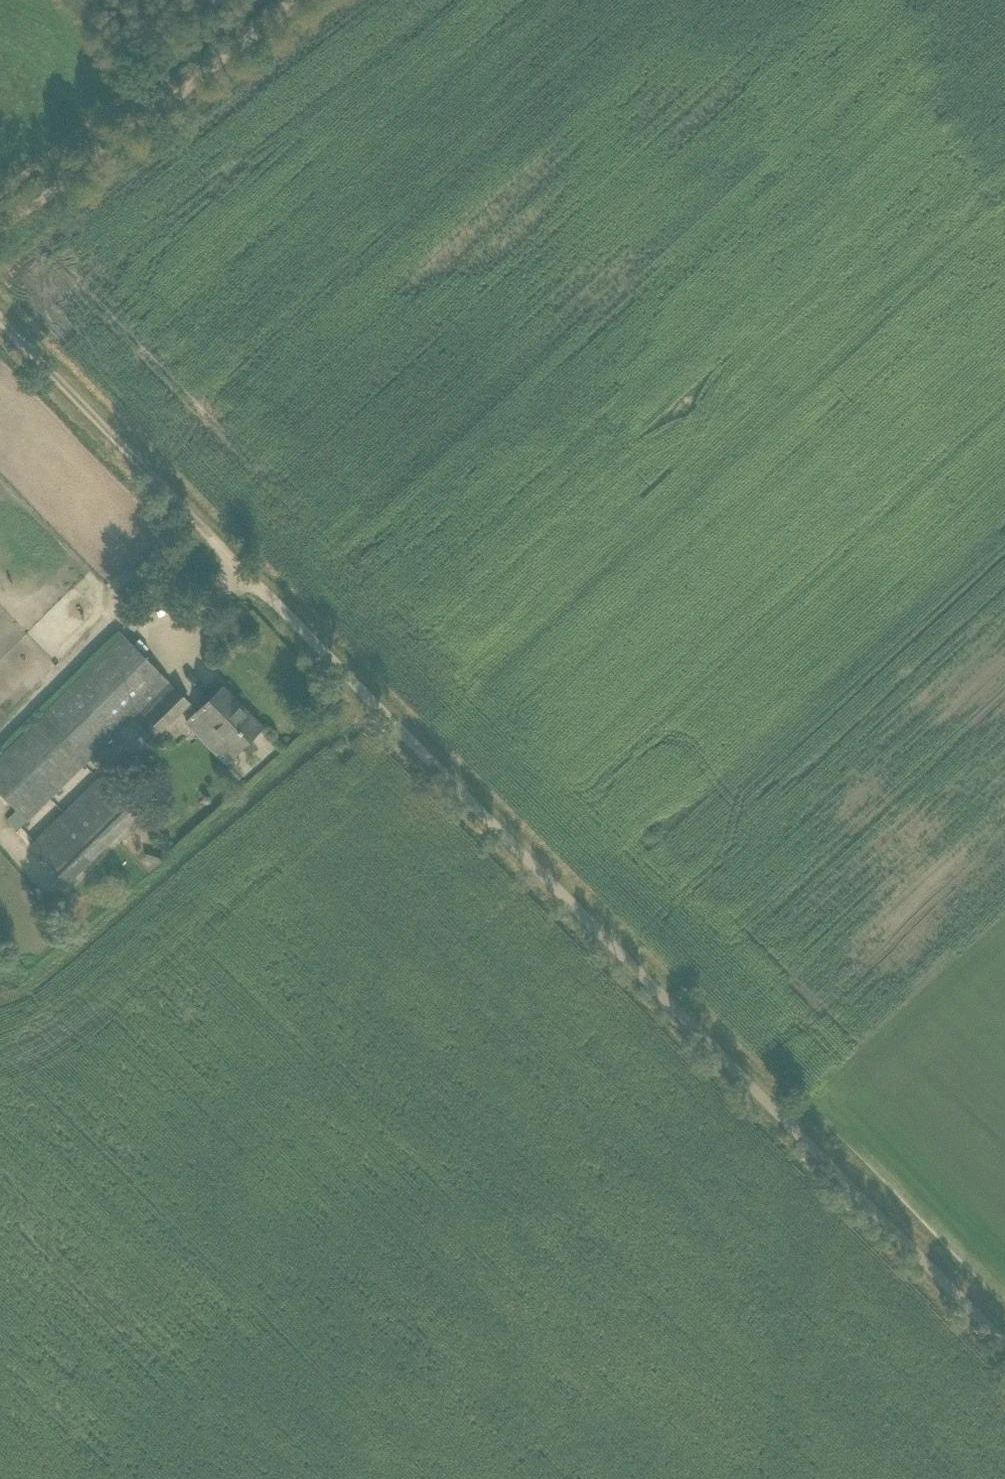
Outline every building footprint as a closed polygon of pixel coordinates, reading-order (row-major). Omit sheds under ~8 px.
[(27,820),(168,681),(123,636),(0,756),(0,792),(27,820)] [(144,714),(155,725),(162,732),(190,704),(172,686),(144,714)] [(186,723),(226,764),(262,728),(222,687),(196,713),(186,723)] [(30,843),(68,883),(137,816),(99,777),(30,843)] [(147,848),(144,858),(160,862),(162,852),(147,848)]
